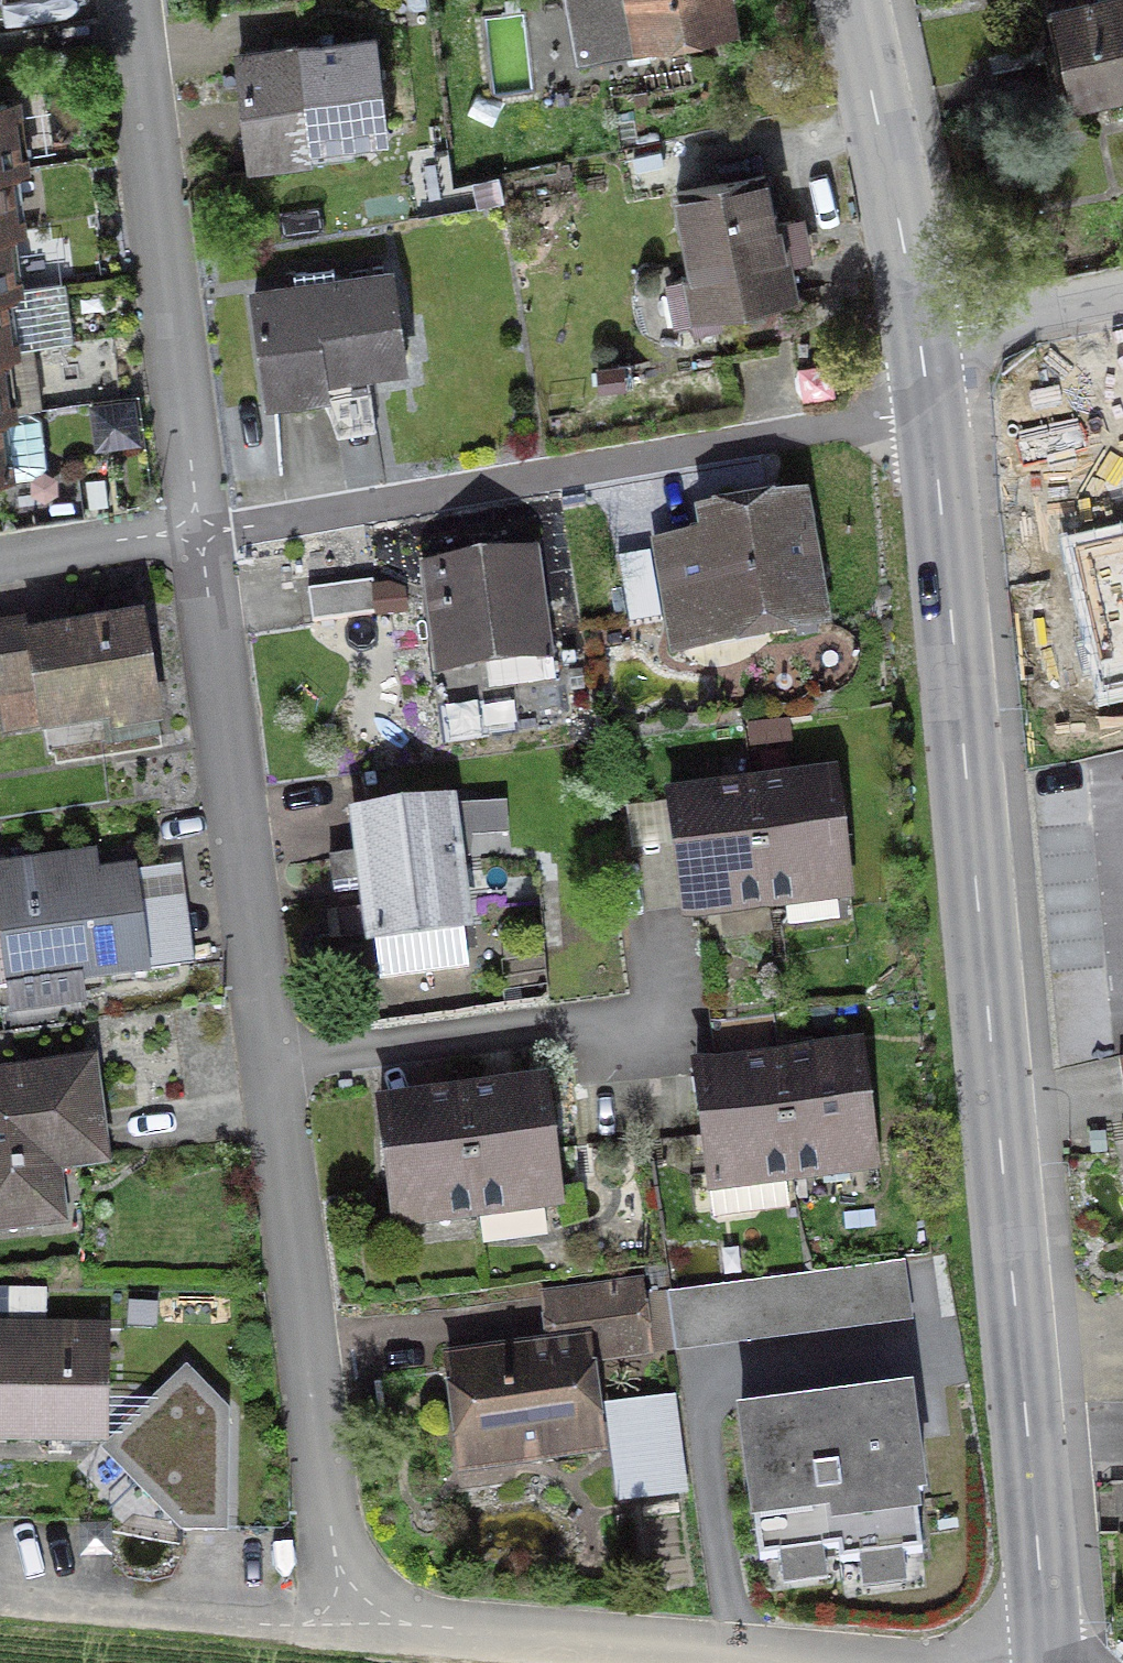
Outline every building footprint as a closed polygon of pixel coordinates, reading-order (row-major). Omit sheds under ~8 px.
[(646,40),(719,26),(715,0),(569,0),(574,28),(593,24),(599,60),(648,51),(646,40)] [(1044,16),(1053,57),(1064,54),(1074,100),(1122,89),(1122,0),(1114,0),(1044,16)] [(382,135),(371,42),(236,58),(248,167),(345,155),(343,140),(382,135)] [(9,291),(1,231),(12,230),(4,170),(15,168),(7,107),(0,108),(0,293),(9,291)] [(691,279),(702,277),(709,313),(788,297),(775,228),(770,229),(760,179),(675,196),(691,279)] [(359,374),(401,368),(387,275),(251,295),(267,404),(361,390),(359,374)] [(994,399),(1001,442),(1035,437),(1053,548),(1122,537),(1122,379),(994,399)] [(1,477),(2,484),(35,479),(44,468),(38,421),(25,411),(3,414),(0,391),(0,477),(1,477)] [(759,623),(761,636),(815,626),(794,506),(707,522),(711,543),(659,552),(672,623),(706,617),(709,632),(759,623)] [(535,646),(523,558),(430,571),(433,590),(439,590),(441,605),(435,606),(442,658),(535,646)] [(370,592),(369,584),(305,594),(309,626),(374,617),(374,619),(402,615),(399,594),(387,590),(370,592)] [(40,730),(40,732),(152,713),(138,628),(27,647),(25,632),(0,636),(0,696),(33,691),(40,730)] [(845,889),(831,783),(667,804),(681,910),(738,903),(805,894),(845,889)] [(457,931),(459,931),(443,809),(355,821),(371,942),(373,942),(377,972),(461,961),(457,931)] [(0,878),(0,930),(10,1011),(79,1002),(76,982),(141,974),(128,875),(60,884),(58,871),(0,878)] [(857,1054),(802,1061),(756,1067),(693,1076),(711,1214),(718,1220),(784,1204),(779,1172),(871,1160),(857,1054)] [(0,1082),(0,1227),(36,1222),(29,1170),(97,1161),(86,1071),(0,1082)] [(541,1091),(483,1099),(437,1105),(377,1113),(391,1219),(555,1197),(541,1091)] [(677,1357),(914,1327),(906,1267),(669,1297),(677,1357)] [(546,1305),(553,1354),(454,1367),(465,1449),(509,1443),(511,1460),(588,1449),(576,1360),(639,1351),(631,1293),(546,1305)] [(100,1440),(101,1333),(0,1331),(0,1439),(100,1440)] [(231,1410),(186,1365),(105,1449),(183,1530),(227,1532),(231,1410)] [(932,1542),(908,1401),(740,1431),(765,1571),(932,1542)] [(687,1499),(674,1402),(604,1411),(618,1509),(687,1499)]
